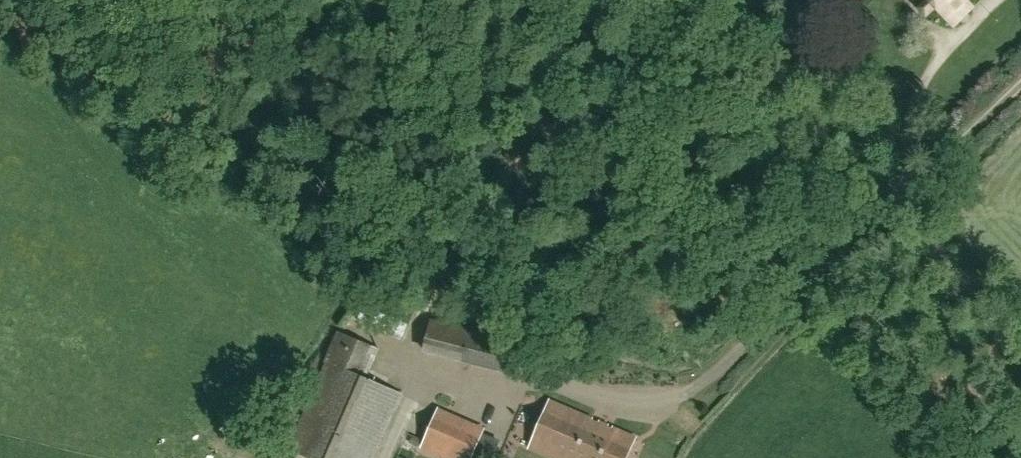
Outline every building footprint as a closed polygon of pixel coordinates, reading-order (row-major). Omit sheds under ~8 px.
[(854,0),(837,0),(844,9),(846,7),(854,0)] [(917,8),(926,17),(936,7),(948,19),(967,0),(925,0),(917,8)] [(469,331),(461,360),(506,371),(513,343),(469,331)] [(402,394),(366,378),(378,350),(339,333),(289,449),(311,457),(374,457),(402,394)] [(599,424),(559,407),(553,419),(546,416),(538,435),(559,444),(557,449),(576,457),(575,457),(585,457),(599,424)] [(438,411),(423,445),(452,457),(470,457),(482,431),(438,411)] [(599,424),(585,457),(626,457),(629,450),(624,448),(629,436),(599,424)]
